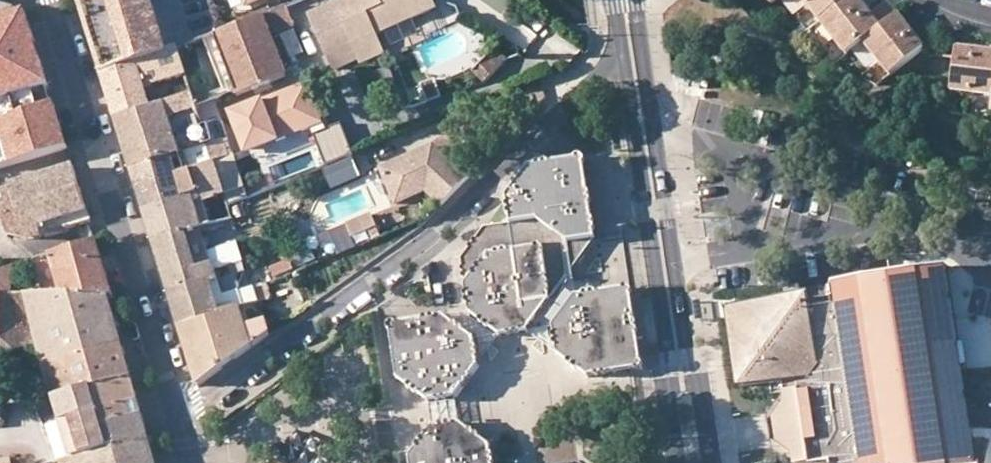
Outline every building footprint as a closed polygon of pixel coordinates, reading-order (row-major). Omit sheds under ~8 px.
[(81,2),(102,73),(166,53),(153,6),(151,0),(86,0),(81,2)] [(336,4),(361,61),(361,63),(386,52),(378,34),(388,30),(391,20),(403,15),(413,19),(438,8),(435,0),(345,0),(336,4)] [(504,15),(515,0),(482,0),(504,15)] [(821,21),(847,0),(804,0),(821,21)] [(861,0),(847,0),(821,21),(848,55),(865,41),(899,14),(888,1),(872,14),(861,0)] [(336,4),(317,12),(342,69),(361,61),(336,4)] [(159,5),(153,6),(166,53),(172,51),(159,5)] [(242,26),(179,49),(193,95),(197,107),(236,92),(237,95),(287,75),(272,35),(295,26),(287,6),(242,26)] [(19,17),(18,13),(0,9),(0,23),(19,17)] [(925,48),(899,14),(865,41),(892,76),(925,48)] [(27,15),(19,17),(0,23),(0,24),(1,26),(0,26),(0,62),(7,60),(1,37),(32,29),(30,22),(27,15)] [(391,20),(388,30),(413,19),(403,15),(391,20)] [(50,89),(48,80),(43,65),(42,61),(39,62),(33,44),(36,43),(35,41),(32,29),(1,37),(7,60),(0,62),(0,102),(28,93),(29,95),(48,89),(50,89)] [(166,53),(102,73),(112,104),(117,120),(193,95),(179,49),(172,51),(166,53)] [(990,97),(990,54),(958,50),(953,92),(990,97)] [(508,61),(498,51),(475,74),(484,83),(508,61)] [(435,80),(421,85),(428,103),(441,98),(435,80)] [(308,85),(232,115),(246,150),(278,138),(279,142),(313,129),(324,124),(308,85)] [(52,105),(48,89),(29,95),(31,103),(33,111),(52,105)] [(55,104),(52,105),(33,111),(31,103),(29,95),(28,93),(0,102),(0,108),(0,110),(0,151),(2,159),(66,141),(59,117),(55,104)] [(129,158),(132,170),(186,153),(191,172),(215,164),(225,194),(241,189),(230,156),(213,161),(208,145),(214,143),(208,121),(203,123),(197,107),(193,95),(117,120),(122,136),(129,158)] [(328,135),(324,124),(313,129),(328,166),(355,156),(344,129),(328,135)] [(214,143),(208,145),(213,161),(230,156),(226,140),(214,143)] [(66,141),(2,159),(0,151),(0,169),(68,149),(66,141)] [(467,180),(432,146),(382,168),(397,201),(426,188),(443,204),(467,180)] [(186,153),(132,170),(138,191),(144,210),(199,194),(191,172),(186,153)] [(361,176),(353,159),(327,170),(334,188),(361,176)] [(500,335),(527,332),(550,300),(572,271),(568,243),(595,238),(584,159),(531,166),(509,196),(512,224),(485,228),(474,244),(471,244),(469,247),(469,250),(462,259),(464,266),(462,268),(463,271),(465,273),(469,299),(467,301),(467,304),(470,305),(470,312),(500,335)] [(199,194),(144,210),(151,230),(154,241),(202,228),(194,203),(225,194),(215,164),(191,172),(199,194)] [(74,168),(11,187),(14,200),(6,202),(10,216),(3,218),(8,234),(36,225),(39,236),(91,221),(84,201),(74,168)] [(3,218),(10,216),(6,202),(14,200),(11,187),(0,191),(0,210),(3,218)] [(372,214),(348,224),(353,237),(378,227),(372,214)] [(28,239),(39,236),(36,225),(8,234),(28,239)] [(202,228),(154,241),(162,268),(174,306),(180,327),(219,314),(212,292),(220,290),(214,269),(209,251),(202,228)] [(572,271),(595,238),(568,243),(572,271)] [(45,294),(108,297),(114,296),(107,274),(97,242),(35,260),(45,294)] [(239,242),(209,251),(214,269),(245,260),(239,242)] [(0,270),(0,277),(0,293),(1,293),(12,293),(13,266),(0,270)] [(731,319),(741,385),(783,380),(786,398),(787,408),(778,420),(780,438),(794,448),(795,456),(796,462),(990,462),(990,434),(974,421),(966,379),(958,332),(948,268),(832,284),(835,304),(809,308),(807,296),(740,306),(731,319)] [(268,282),(254,287),(258,301),(273,296),(268,282)] [(241,307),(258,301),(254,287),(223,297),(220,290),(212,292),(219,314),(241,307)] [(631,289),(604,293),(635,315),(631,289)] [(108,297),(45,294),(12,293),(1,293),(0,326),(0,357),(40,343),(46,365),(122,345),(118,332),(108,297)] [(588,376),(642,369),(635,315),(604,293),(577,296),(554,328),(558,353),(569,361),(569,363),(571,365),(574,364),(588,376)] [(577,296),(550,300),(527,332),(554,328),(577,296)] [(219,314),(180,327),(190,359),(198,386),(271,334),(266,320),(247,326),(241,307),(219,314)] [(444,316),(418,320),(422,349),(395,352),(399,379),(408,385),(408,388),(412,390),(414,389),(429,401),(455,398),(466,382),(469,382),(472,378),(471,375),(478,367),(475,339),(464,332),(464,329),(461,327),(459,328),(444,316)] [(422,349),(418,320),(391,325),(395,352),(422,349)] [(974,341),(958,332),(966,379),(978,367),(974,341)] [(55,397),(131,379),(122,345),(46,365),(55,397)] [(55,397),(61,420),(97,411),(102,426),(107,424),(141,415),(131,379),(55,397)] [(774,441),(795,456),(794,448),(780,438),(778,420),(787,408),(786,398),(770,419),(774,441)] [(0,401),(0,425),(9,424),(7,401),(0,401)] [(97,411),(61,420),(71,456),(113,444),(107,424),(102,426),(97,411)] [(107,424),(113,444),(118,462),(155,462),(141,415),(107,424)] [(410,457),(411,462),(492,462),(490,446),(481,439),(481,436),(477,434),(475,435),(467,428),(460,423),(432,427),(425,437),(423,437),(421,440),(421,442),(410,457)] [(113,444),(71,456),(60,460),(60,462),(118,462),(113,444)]
